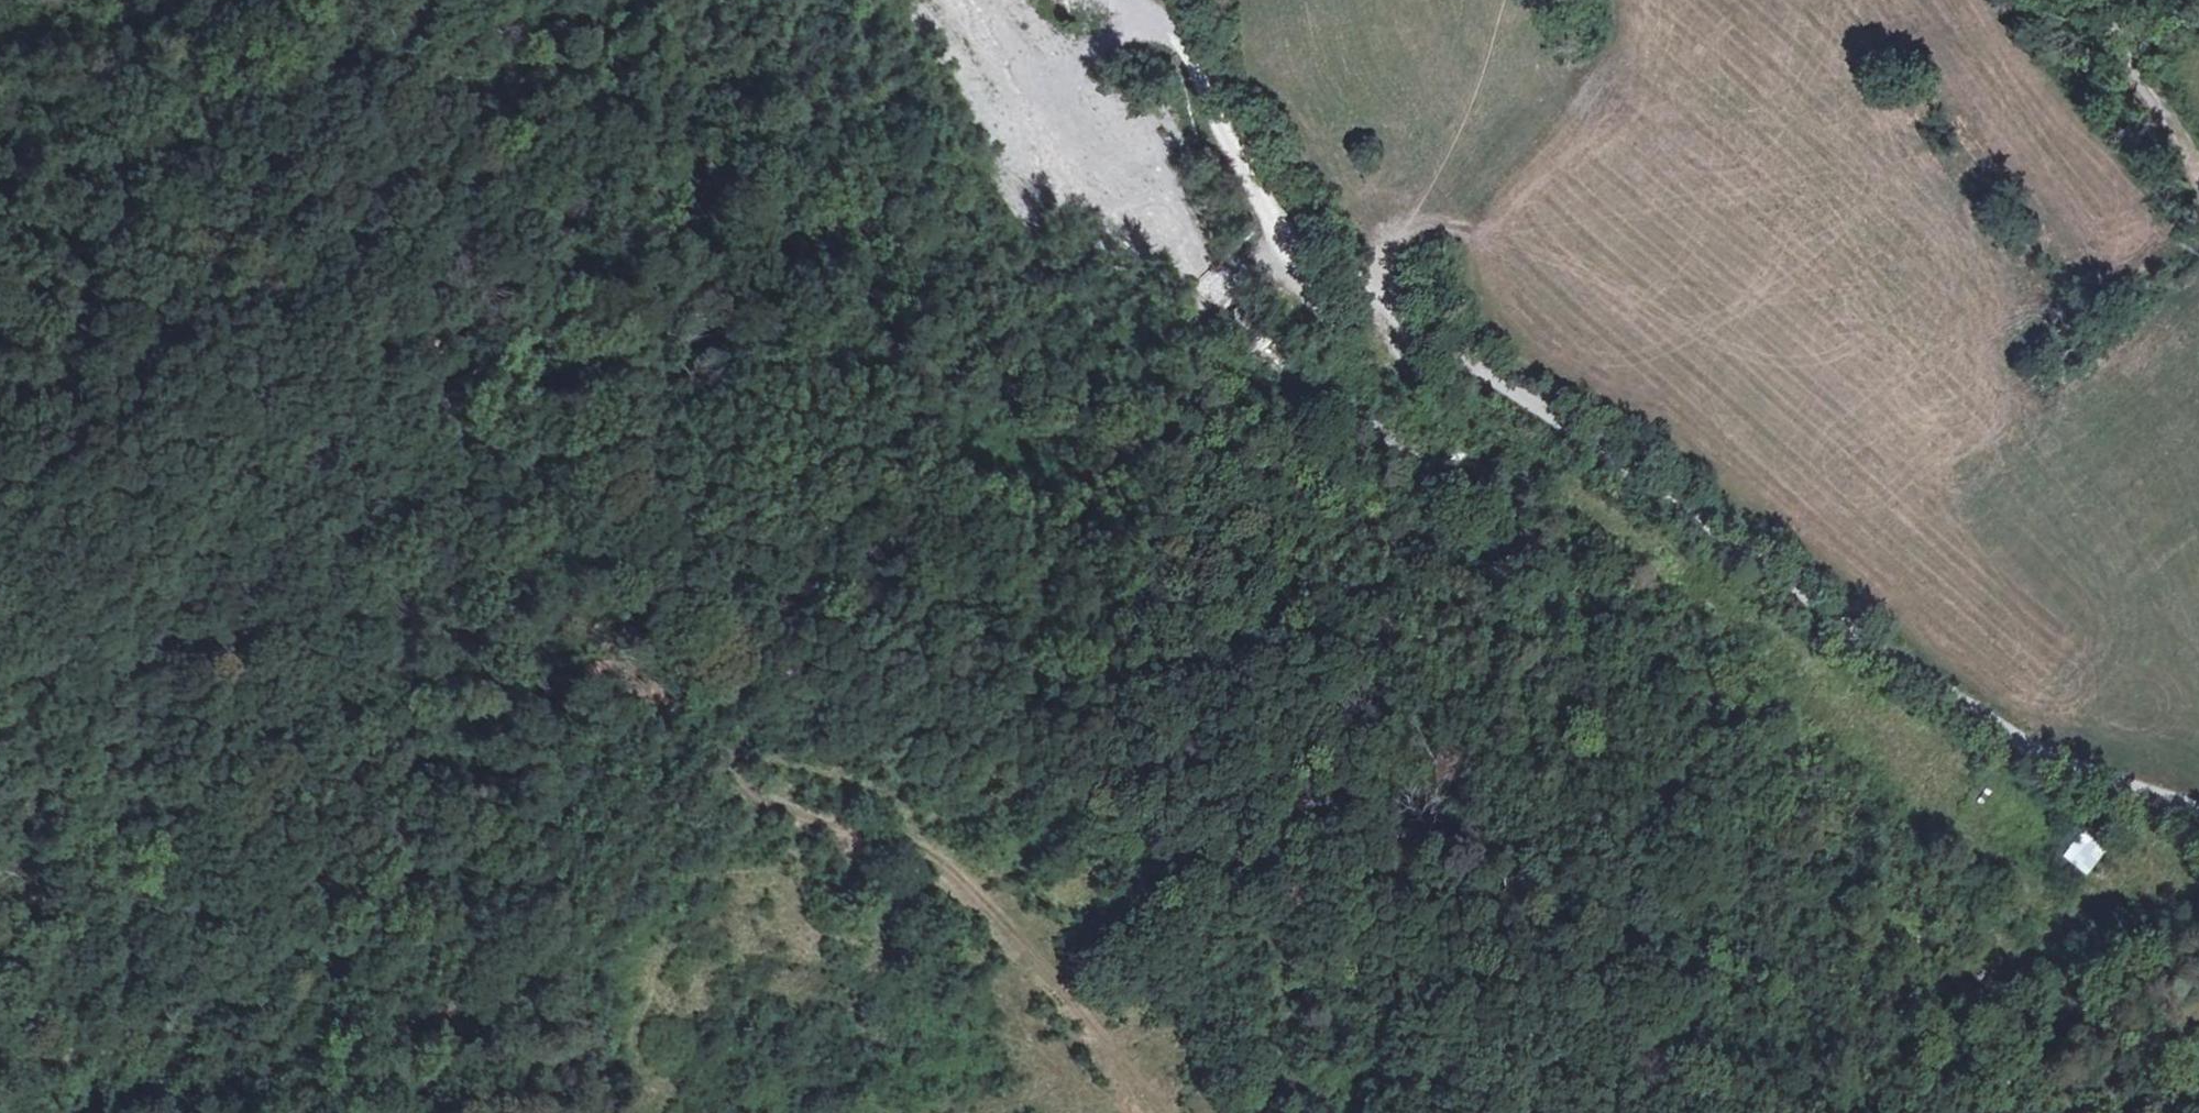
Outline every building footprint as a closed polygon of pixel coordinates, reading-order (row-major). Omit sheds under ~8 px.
[(2085,878),(2111,851),(2088,829),(2062,855),(2085,878)]
